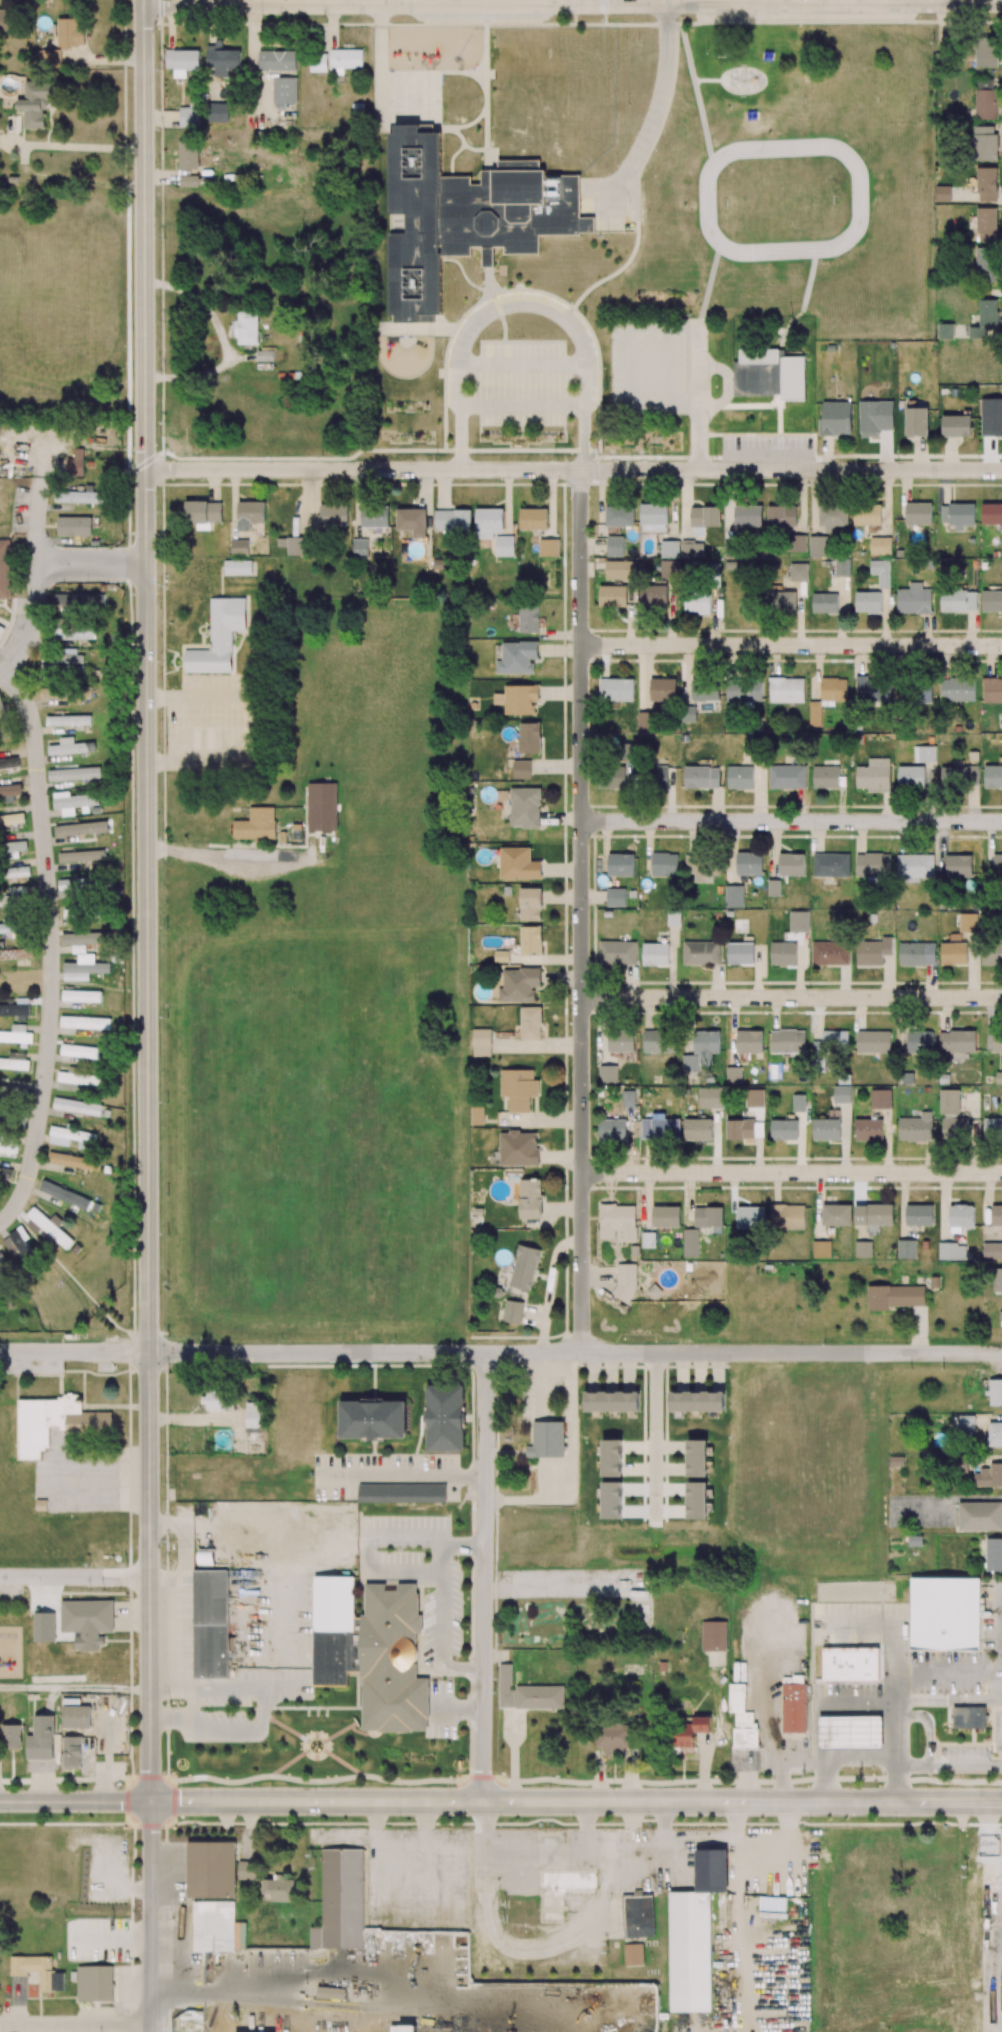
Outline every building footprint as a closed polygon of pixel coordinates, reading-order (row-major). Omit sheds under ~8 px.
[(651,677),(675,678),(675,700),(651,700),(651,677)] [(692,678),(720,678),(720,700),(692,699),(692,678)] [(728,678),(762,678),(762,700),(727,699),(728,678)] [(983,678),(983,702),(1001,703),(1001,678),(983,678)] [(941,766),(941,785),(978,786),(978,767),(941,766)] [(1001,788),(1001,766),(985,766),(984,788),(1001,788)] [(934,881),(933,854),(896,855),(897,882),(934,881)] [(993,854),(993,874),(1001,874),(1001,854),(993,854)] [(946,878),(972,877),(972,855),(946,855),(946,878)] [(960,933),(978,932),(977,913),(959,914),(960,933)] [(941,965),(967,964),(966,942),(960,943),(959,934),(950,934),(950,942),(941,943),(941,965)] [(857,965),(882,965),(883,955),(892,955),(892,937),(882,936),(882,941),(857,941),(857,965)] [(899,965),(932,965),(931,944),(899,944),(899,965)] [(1001,965),(1001,944),(981,945),(981,965),(1001,965)] [(848,1031),(822,1030),(822,1051),(848,1051),(848,1031)] [(856,1052),(890,1053),(890,1031),(857,1030),(856,1052)] [(933,1030),(907,1030),(908,1054),(933,1054),(933,1030)] [(976,1052),(976,1031),(939,1031),(939,1052),(976,1052)] [(992,1033),(992,1052),(1001,1052),(1001,1033),(992,1033)] [(834,1102),(851,1103),(851,1086),(834,1086),(834,1102)] [(892,1089),(871,1089),(871,1108),(891,1108),(892,1089)] [(941,1114),(960,1114),(960,1089),(940,1090),(941,1114)] [(805,1094),(792,1095),(793,1112),(805,1112),(805,1094)] [(898,1118),(898,1141),(932,1141),(932,1111),(920,1111),(920,1118),(898,1118)] [(942,1139),(967,1140),(968,1118),(943,1118),(942,1139)] [(984,1141),(1001,1141),(1001,1118),(983,1119),(984,1141)] [(840,1119),(813,1119),(813,1140),(840,1140),(840,1119)] [(855,1140),(882,1140),(882,1119),(855,1119),(855,1140)] [(797,1140),(798,1120),(771,1120),(771,1140),(797,1140)] [(770,1229),(804,1230),(805,1205),(771,1204),(770,1229)] [(823,1225),(851,1225),(851,1205),(823,1205),(823,1225)] [(855,1205),(855,1224),(893,1225),(893,1205),(855,1205)] [(933,1206),(906,1205),(905,1225),(933,1226),(933,1206)] [(973,1205),(949,1205),(950,1233),(961,1233),(961,1227),(974,1227),(973,1205)] [(1001,1226),(1001,1205),(992,1205),(991,1226),(1001,1226)] [(736,1207),(737,1229),(764,1228),(764,1207),(736,1207)] [(916,1259),(917,1240),(898,1240),(898,1258),(916,1259)] [(813,1258),(831,1258),(831,1241),(813,1241),(813,1258)] [(872,1257),(872,1242),(856,1241),(856,1257),(872,1257)] [(938,1260),(966,1260),(966,1244),(939,1243),(938,1260)] [(1001,1259),(1001,1243),(983,1243),(983,1259),(1001,1259)] [(1001,1291),(1001,1268),(993,1268),(993,1291),(1001,1291)] [(925,1286),(868,1286),(867,1310),(889,1311),(889,1306),(925,1307),(925,1286)] [(1001,1406),(1001,1379),(989,1379),(990,1406),(1001,1406)] [(670,1411),(724,1412),(725,1392),(670,1391),(670,1411)] [(974,1416),(953,1415),(952,1428),(974,1428),(974,1416)] [(988,1422),(987,1446),(1001,1447),(1001,1422),(988,1422)] [(707,1477),(707,1440),(688,1439),(687,1477),(707,1477)] [(990,1463),(990,1470),(974,1470),(974,1486),(1001,1486),(1001,1463),(990,1463)] [(603,1519),(622,1519),(622,1482),(602,1482),(603,1519)] [(707,1482),(688,1482),(687,1519),(707,1519),(707,1482)] [(959,1531),(1001,1530),(1001,1502),(958,1503),(959,1531)] [(922,1545),(922,1536),(911,1537),(911,1546),(922,1545)] [(1001,1571),(1001,1538),(986,1538),(986,1571),(1001,1571)] [(981,1649),(913,1650),(912,1579),(981,1578),(981,1649)] [(702,1651),(727,1651),(727,1622),(702,1622),(702,1651)] [(878,1647),(878,1680),(841,1680),(830,1680),(822,1680),(822,1647),(878,1647)] [(781,1733),(806,1733),(806,1683),(782,1683),(781,1733)] [(734,1749),(758,1750),(759,1723),(753,1723),(753,1712),(745,1712),(745,1684),(729,1684),(728,1713),(734,1713),(734,1749)] [(564,1709),(564,1686),(515,1686),(516,1709),(564,1709)] [(985,1730),(985,1720),(985,1714),(985,1706),(953,1707),(953,1730),(985,1730)] [(819,1716),(819,1749),(882,1749),(882,1716),(819,1716)] [(710,1733),(711,1717),(693,1717),(693,1724),(675,1724),(675,1754),(694,1754),(694,1732),(710,1733)] [(596,1750),(623,1751),(623,1747),(633,1748),(634,1725),(597,1724),(596,1750)] [(533,1866),(533,1829),(563,1829),(563,1866),(533,1866)] [(188,1897),(188,1842),(238,1842),(237,1897),(188,1897)] [(671,2010),(669,1890),(711,1889),(713,2009),(671,2010)] [(643,1944),(624,1944),(624,1966),(643,1965),(643,1944)]
